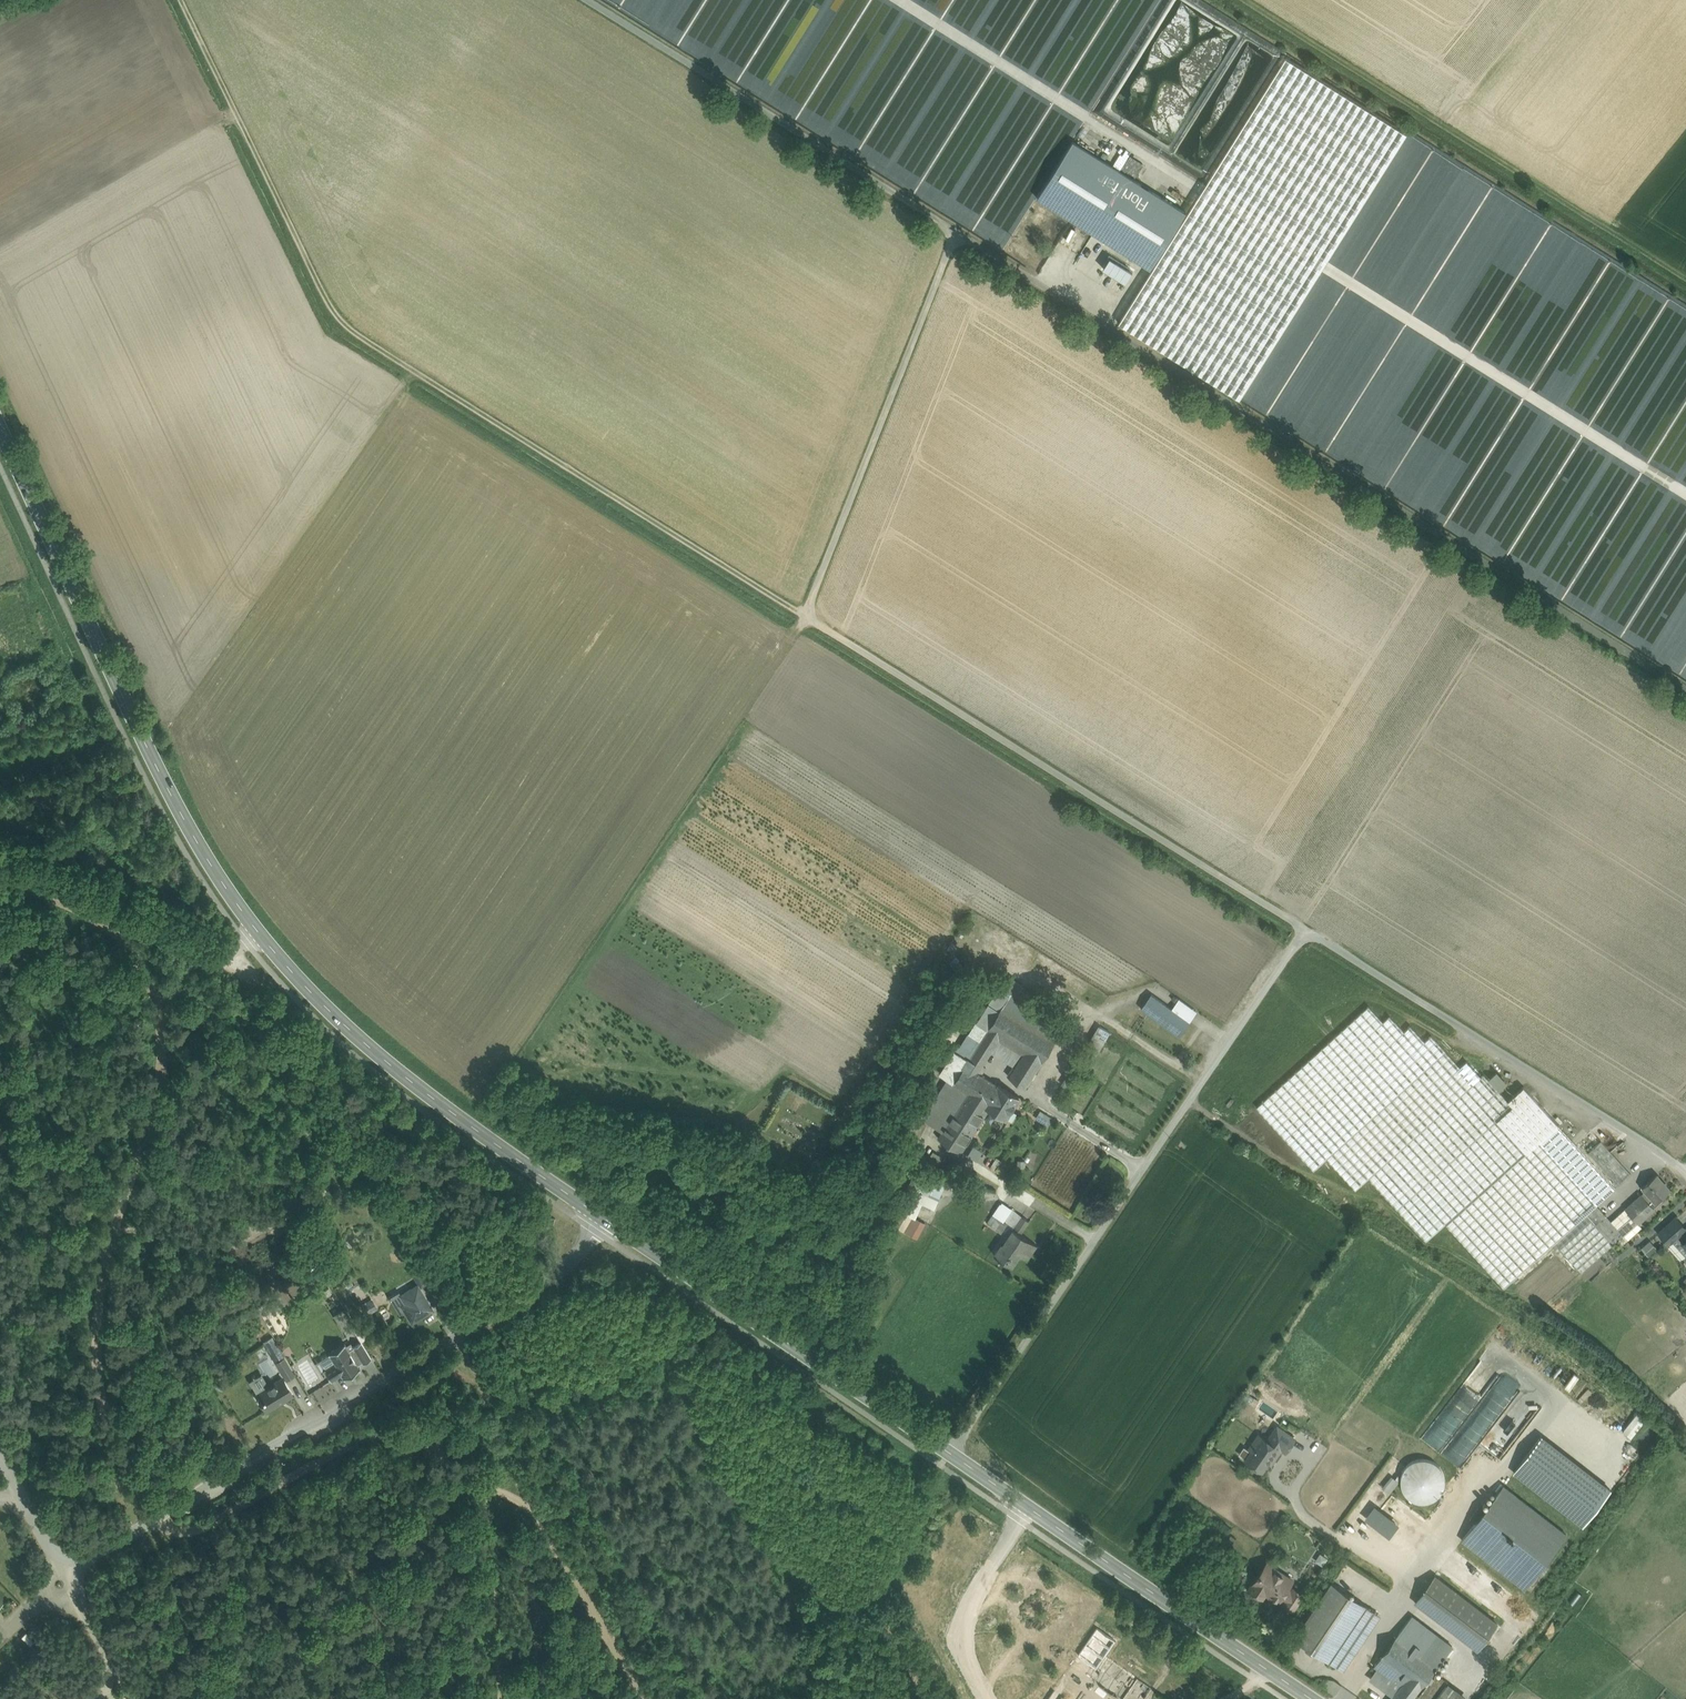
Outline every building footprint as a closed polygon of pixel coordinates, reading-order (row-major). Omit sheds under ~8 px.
[(1286,55),(1188,213),(1152,270),(1123,317),(1245,393),(1409,131),(1286,55)] [(1097,137),(1089,150),(1098,155),(1106,142),(1097,137)] [(1188,213),(1073,141),(1037,197),(1152,270),(1188,213)] [(1510,194),(1501,208),(1507,212),(1505,216),(1512,220),(1523,203),(1510,194)] [(1000,988),(960,1053),(969,1058),(970,1057),(988,1028),(1001,1007),(1009,994),(1000,988)] [(1031,1007),(1009,994),(1001,1007),(1055,1041),(1064,1028),(1031,1007)] [(1055,1041),(1001,1007),(988,1028),(999,1035),(1025,1051),(1042,1062),(1055,1041)] [(1189,1022),(1172,1009),(1161,1024),(1179,1036),(1189,1022)] [(1099,1026),(1089,1046),(1099,1051),(1109,1030),(1099,1026)] [(988,1028),(970,1057),(982,1065),(991,1052),(989,1051),(999,1035),(988,1028)] [(1025,1051),(999,1035),(989,1051),(991,1052),(1015,1067),(1025,1051)] [(955,1050),(940,1073),(948,1079),(957,1064),(963,1068),(969,1058),(960,1053),(955,1050)] [(1042,1062),(1025,1051),(1015,1067),(1009,1077),(1026,1087),(1042,1062)] [(1094,1057),(1084,1051),(1077,1064),(1087,1070),(1094,1057)] [(1559,1124),(1524,1086),(1508,1100),(1484,1073),(1481,1076),(1467,1060),(1460,1066),(1446,1051),(1327,1159),(1356,1190),(1369,1179),(1426,1242),(1454,1217),(1539,1311),(1625,1233),(1633,1225),(1628,1219),(1618,1229),(1611,1222),(1545,1148),(1548,1145),(1563,1131),(1558,1125),(1559,1124)] [(948,1079),(923,1119),(934,1125),(959,1086),(968,1091),(979,1073),(981,1075),(986,1067),(982,1065),(970,1057),(969,1058),(963,1068),(957,1064),(948,1079)] [(943,1130),(938,1138),(960,1153),(989,1108),(1006,1119),(1020,1098),(998,1084),(998,1085),(981,1075),(979,1073),(968,1091),(943,1130)] [(959,1086),(934,1125),(943,1130),(968,1091),(959,1086)] [(1040,1109),(1035,1117),(1048,1125),(1053,1117),(1040,1109)] [(1615,1189),(1563,1131),(1548,1145),(1600,1202),(1615,1189)] [(1626,1168),(1601,1140),(1588,1152),(1613,1180),(1626,1168)] [(1002,1161),(996,1157),(990,1168),(995,1171),(1002,1161)] [(1649,1203),(1642,1194),(1626,1209),(1638,1223),(1654,1208),(1663,1200),(1661,1197),(1670,1189),(1656,1174),(1642,1187),(1653,1199),(1649,1203)] [(906,1194),(900,1206),(907,1209),(913,1197),(906,1194)] [(1638,1223),(1626,1209),(1611,1222),(1618,1229),(1628,1219),(1633,1225),(1625,1233),(1629,1238),(1642,1227),(1638,1223)] [(1029,1220),(1016,1211),(1007,1224),(1014,1229),(1004,1243),(1002,1243),(994,1254),(1012,1266),(1022,1250),(1030,1255),(1037,1245),(1020,1233),(1029,1220)] [(928,1224),(907,1213),(898,1228),(919,1239),(928,1224)] [(1659,1233),(1669,1244),(1677,1236),(1685,1229),(1685,1228),(1676,1217),(1659,1233)] [(1683,1243),(1677,1236),(1669,1244),(1682,1258),(1685,1254),(1685,1240),(1683,1243)] [(417,1285),(401,1295),(409,1308),(405,1310),(412,1322),(432,1309),(417,1285)] [(361,1333),(350,1314),(346,1317),(357,1336),(361,1333)] [(384,1332),(373,1339),(376,1345),(388,1338),(384,1332)] [(361,1341),(353,1346),(353,1347),(362,1362),(363,1363),(371,1358),(361,1341)] [(349,1350),(345,1342),(328,1353),(334,1363),(324,1369),(331,1380),(341,1374),(345,1380),(347,1379),(346,1377),(360,1368),(358,1365),(362,1362),(353,1347),(349,1350)] [(294,1375),(284,1358),(276,1362),(286,1379),(294,1375)] [(283,1378),(258,1393),(257,1397),(259,1400),(263,1400),(268,1409),(292,1394),(283,1378)] [(1622,1430),(1631,1437),(1646,1418),(1638,1411),(1622,1430)] [(1266,1438),(1257,1431),(1240,1455),(1266,1474),(1293,1437),(1276,1424),(1266,1438)] [(1512,1473),(1584,1525),(1611,1487),(1539,1436),(1512,1473)] [(1412,1505),(1447,1491),(1433,1455),(1397,1469),(1412,1505)] [(1460,1541),(1527,1587),(1567,1530),(1501,1483),(1460,1541)] [(1388,1518),(1385,1526),(1399,1531),(1402,1524),(1388,1518)] [(1292,1579),(1267,1562),(1250,1588),(1263,1596),(1265,1593),(1271,1597),(1272,1595),(1279,1600),(1281,1597),(1285,1599),(1291,1590),(1287,1587),(1292,1579)] [(1497,1623),(1435,1576),(1416,1601),(1478,1648),(1497,1623)] [(1332,1581),(1294,1637),(1328,1660),(1366,1604),(1332,1581)] [(1285,1599),(1283,1603),(1293,1609),(1304,1594),(1294,1587),(1291,1590),(1285,1599)] [(1366,1604),(1328,1660),(1338,1666),(1375,1610),(1366,1604)] [(1097,1628),(1078,1655),(1097,1668),(1105,1656),(1115,1640),(1097,1628)] [(1436,1667),(1396,1637),(1382,1655),(1422,1686),(1436,1667)] [(1422,1686),(1382,1655),(1374,1666),(1401,1686),(1391,1698),(1412,1698),(1422,1686)] [(1105,1656),(1097,1668),(1101,1671),(1094,1681),(1120,1698),(1123,1698),(1137,1678),(1105,1656)] [(1470,1696),(1438,1674),(1431,1684),(1440,1690),(1434,1698),(1468,1698),(1470,1696)] [(1341,1685),(1329,1677),(1322,1687),(1334,1696),(1341,1685)] [(1044,1688),(1030,1683),(1024,1698),(1039,1698),(1044,1688)]
